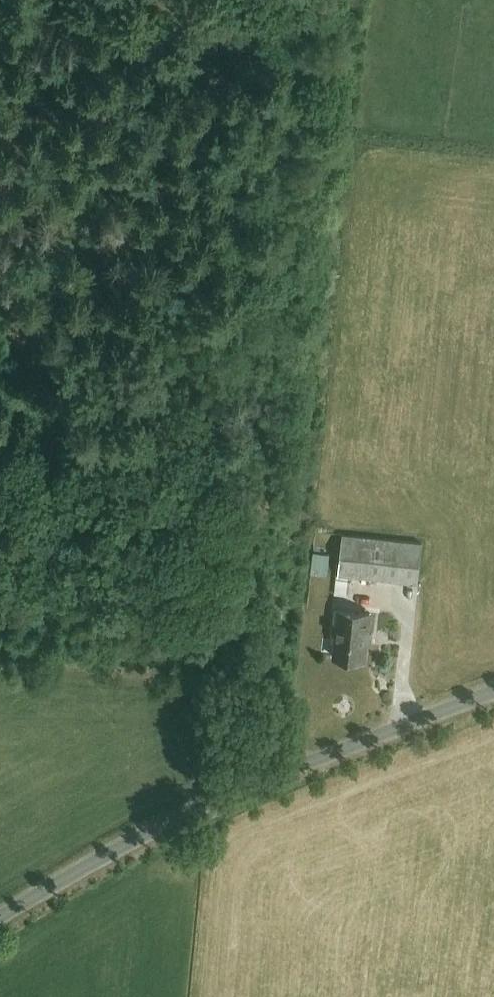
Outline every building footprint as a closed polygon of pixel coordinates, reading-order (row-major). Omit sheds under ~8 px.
[(416,583),(420,544),(342,535),(338,575),(416,583)] [(369,645),(370,633),(367,632),(369,612),(335,609),(332,638),(336,639),(334,661),(364,664),(365,644),(369,645)]
